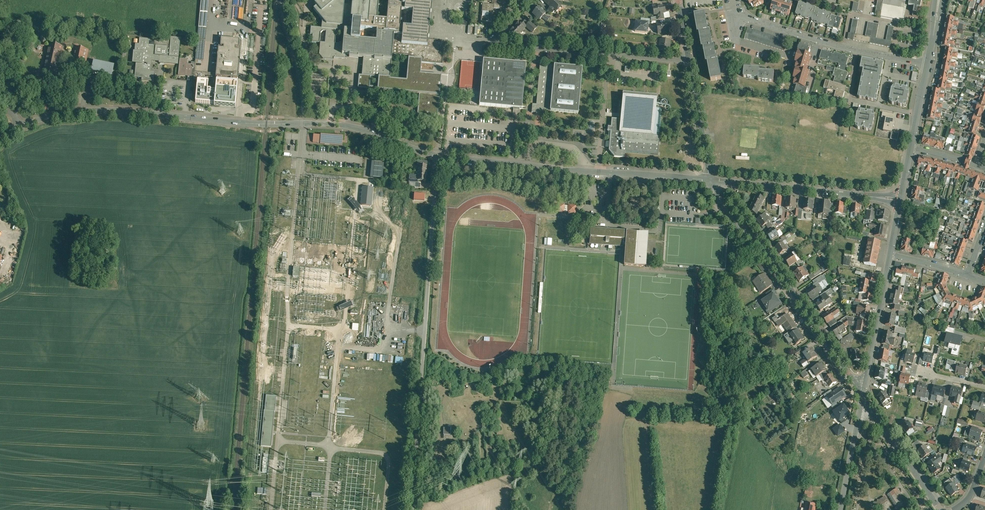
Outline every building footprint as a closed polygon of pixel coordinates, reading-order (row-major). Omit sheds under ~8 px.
[(199,27),(207,28),(209,0),(201,0),(199,27)] [(388,0),(363,0),(363,2),(353,1),(352,6),(344,5),(345,0),(320,0),(314,5),(317,8),(314,11),(323,21),(322,30),(319,29),(312,28),(311,36),(313,36),(312,42),(320,43),(321,34),(324,32),(327,33),(326,44),(321,43),(320,56),(324,60),(335,61),(335,59),(347,60),(347,55),(350,56),(349,58),(358,59),(358,57),(363,58),(362,75),(371,76),(379,77),(379,75),(381,75),(381,77),(390,78),(392,55),(394,35),(385,34),(388,0)] [(413,2),(402,1),(391,0),(389,0),(388,0),(385,34),(394,35),(392,55),(409,56),(406,81),(390,79),(390,78),(381,77),(381,75),(379,75),(379,77),(378,87),(377,90),(419,94),(439,95),(441,76),(421,74),(422,63),(442,65),(445,41),(428,40),(428,38),(429,38),(430,29),(429,29),(430,13),(431,13),(432,4),(431,4),(431,0),(414,0),(413,2)] [(780,0),(774,0),(771,10),(789,15),(792,4),(784,1),(784,3),(782,2),(782,1),(780,0)] [(875,15),(881,16),(884,0),(883,0),(878,0),(875,15)] [(909,5),(915,6),(914,12),(916,13),(918,7),(921,8),(922,0),(910,0),(909,5)] [(560,6),(555,1),(555,2),(555,3),(551,7),(555,11),(560,6)] [(492,4),(483,3),(482,12),(488,12),(488,17),(481,16),(481,21),(493,22),(494,8),(494,5),(492,4)] [(807,6),(799,3),(796,14),(812,20),(815,10),(816,9),(810,7),(810,6),(807,5),(807,6)] [(660,5),(655,6),(653,6),(654,8),(655,8),(656,14),(663,13),(665,13),(664,6),(660,6),(660,5)] [(539,7),(534,13),(541,20),(542,18),(546,15),(546,13),(544,11),(542,8),(541,9),(539,7)] [(823,13),(815,10),(812,20),(812,21),(828,26),(831,16),(832,15),(826,13),(826,12),(823,11),(823,13)] [(714,47),(713,47),(710,32),(709,33),(705,14),(695,16),(698,34),(700,34),(703,49),(704,49),(707,64),(708,63),(711,81),(721,79),(718,62),(717,62),(714,47)] [(837,18),(831,16),(828,26),(828,27),(833,29),(837,18)] [(842,19),(837,18),(833,29),(839,30),(842,19)] [(858,20),(853,19),(850,33),(852,33),(854,34),(855,34),(858,20)] [(526,27),(520,21),(514,27),(520,33),(526,27)] [(536,27),(530,22),(527,25),(529,26),(528,28),(532,32),(536,27)] [(640,23),(636,22),(635,32),(647,33),(647,29),(648,27),(647,27),(648,24),(648,23),(640,23)] [(879,24),(868,22),(865,36),(868,37),(871,37),(876,38),(879,24)] [(667,23),(656,25),(653,26),(654,31),(657,30),(658,34),(668,32),(667,23)] [(894,27),(889,26),(886,40),(891,41),(894,27)] [(207,28),(199,27),(197,40),(205,41),(207,28)] [(520,33),(514,27),(509,32),(515,38),(520,33)] [(778,37),(748,28),(747,33),(749,34),(776,42),(778,37)] [(776,42),(749,34),(747,39),(785,51),(786,46),(776,42)] [(788,40),(778,37),(776,42),(786,46),(788,40)] [(876,38),(871,37),(870,43),(890,47),(891,41),(876,38)] [(240,40),(221,38),(221,39),(217,82),(216,90),(213,89),(213,88),(213,87),(212,87),(212,86),(211,85),(210,85),(208,84),(209,81),(198,80),(197,92),(196,102),(236,106),(238,84),(237,84),(238,79),(241,50),(240,50),(241,40),(240,40)] [(168,42),(141,40),(140,46),(137,45),(136,50),(138,50),(137,53),(135,52),(134,62),(137,63),(136,77),(143,78),(143,80),(153,81),(153,73),(150,73),(151,60),(165,62),(165,63),(177,64),(178,59),(177,59),(177,56),(178,57),(179,40),(168,39),(168,42)] [(662,39),(660,39),(660,40),(661,40),(660,45),(659,45),(659,50),(669,51),(670,40),(669,40),(662,39)] [(205,41),(197,40),(196,60),(204,61),(205,41)] [(58,44),(54,43),(54,45),(49,44),(48,48),(49,49),(44,72),(56,75),(61,51),(62,51),(63,47),(58,46),(58,44)] [(811,47),(801,44),(800,48),(798,48),(797,52),(800,53),(808,55),(811,47)] [(87,49),(76,47),(72,68),(82,70),(87,49)] [(959,51),(948,49),(949,47),(946,47),(945,51),(945,53),(958,56),(959,51)] [(844,56),(842,56),(842,55),(834,53),(833,54),(829,53),(822,50),(820,57),(832,61),(840,64),(839,66),(838,67),(839,67),(839,68),(837,68),(837,69),(845,72),(847,66),(846,65),(848,58),(844,57),(844,56)] [(808,55),(800,53),(799,57),(797,56),(796,61),(797,62),(797,65),(799,65),(798,69),(807,71),(811,56),(808,55)] [(191,66),(185,65),(186,61),(181,60),(180,70),(181,70),(181,75),(188,76),(188,73),(190,74),(191,66)] [(526,64),(485,60),(481,105),(522,109),(526,64)] [(883,64),(861,60),(859,70),(862,71),(857,99),(876,102),(883,64)] [(114,66),(94,61),(92,72),(112,77),(114,66)] [(551,111),(555,66),(540,64),(537,105),(533,104),(532,112),(550,114),(551,111)] [(582,68),(555,66),(551,111),(578,114),(582,68)] [(774,72),(759,72),(759,69),(745,68),(744,78),(758,79),(758,81),(773,82),(774,72)] [(837,69),(834,68),(833,72),(832,76),(834,76),(834,75),(836,76),(834,83),(843,86),(847,72),(845,72),(837,69)] [(949,69),(942,68),(941,72),(941,74),(954,77),(954,74),(949,73),(949,69)] [(807,71),(798,69),(797,73),(796,72),(794,78),(796,78),(795,81),(797,82),(796,85),(798,86),(805,88),(809,72),(807,71)] [(211,73),(195,72),(194,76),(194,80),(198,80),(209,81),(210,81),(211,73)] [(371,76),(362,75),(362,76),(359,75),(358,88),(370,89),(370,86),(371,76)] [(834,83),(826,80),(824,87),(836,91),(834,97),(842,99),(846,86),(843,86),(834,83)] [(805,88),(798,86),(797,89),(796,89),(795,93),(805,96),(808,88),(805,88)] [(900,90),(900,88),(892,87),(888,104),(896,106),(896,104),(898,105),(898,106),(905,108),(909,90),(902,89),(901,90),(900,90)] [(657,95),(623,92),(620,120),(612,119),(610,142),(610,147),(609,147),(609,151),(614,157),(624,158),(625,153),(658,155),(660,135),(659,135),(653,135),(656,108),(656,104),(657,95)] [(439,95),(419,94),(417,116),(438,117),(439,95)] [(975,96),(974,98),(980,100),(979,102),(979,103),(984,105),(984,99),(975,96)] [(984,110),(972,105),(972,106),(971,108),(972,108),(976,109),(975,112),(976,112),(983,115),(984,110)] [(660,109),(656,108),(653,135),(659,135),(662,109),(660,109)] [(865,115),(865,113),(857,112),(854,129),(862,131),(862,129),(864,130),(864,131),(872,132),(874,115),(867,114),(867,115),(865,115)] [(983,115),(976,112),(975,114),(974,117),(970,115),(969,115),(968,117),(981,121),(982,116),(983,115)] [(981,121),(968,117),(967,119),(972,121),(972,123),(979,126),(981,121)] [(893,119),(886,118),(884,127),(885,128),(885,131),(892,133),(892,132),(893,126),(895,126),(896,123),(894,123),(895,120),(893,119)] [(977,131),(965,126),(964,129),(969,130),(968,133),(973,135),(975,135),(976,133),(977,133),(977,131)] [(899,134),(892,132),(892,133),(891,139),(898,140),(899,134)] [(320,135),(313,135),(312,142),(319,142),(319,143),(342,145),(343,136),(320,134),(320,135)] [(973,136),(967,134),(967,136),(972,138),(971,141),(978,143),(980,138),(975,137),(975,135),(973,135),(973,136)] [(939,140),(934,139),(932,147),(934,147),(941,149),(942,149),(943,148),(945,142),(939,140)] [(977,148),(964,144),(963,146),(969,148),(968,150),(975,153),(977,148)] [(921,156),(920,157),(918,163),(917,166),(920,167),(920,164),(924,165),(926,157),(922,157),(922,156),(921,156)] [(966,162),(964,168),(968,169),(970,164),(972,158),(968,156),(966,162)] [(933,159),(931,159),(927,171),(929,172),(931,167),(933,167),(935,160),(933,159)] [(942,162),(940,161),(937,174),(939,175),(940,169),(944,170),(946,163),(942,162)] [(384,163),(372,162),(370,176),(382,178),(384,163)] [(954,165),(951,164),(948,177),(950,177),(951,172),(954,173),(956,165),(953,165),(954,165)] [(427,166),(419,165),(418,173),(426,173),(427,166)] [(964,168),(961,167),(957,179),(960,180),(961,175),(966,177),(969,169),(968,169),(964,168)] [(974,172),(969,169),(966,177),(972,179),(974,172)] [(974,172),(972,179),(973,179),(971,184),(979,187),(981,182),(983,183),(984,178),(984,175),(974,172)] [(426,173),(418,173),(418,176),(418,181),(419,181),(426,181),(426,173)] [(781,197),(774,197),(773,206),(781,206),(781,197)] [(795,198),(787,198),(787,208),(789,208),(789,210),(794,210),(795,205),(795,198)] [(755,199),(750,210),(757,214),(763,202),(755,199)] [(813,201),(805,200),(804,209),(812,210),(813,201)] [(830,202),(820,202),(819,215),(824,215),(823,220),(828,220),(828,216),(830,202)] [(843,204),(836,203),(835,214),(845,215),(846,207),(843,207),(843,204)] [(860,205),(853,205),(852,208),(852,213),(855,214),(855,217),(859,218),(859,214),(860,214),(860,209),(860,205)] [(984,209),(972,205),(971,207),(970,210),(976,212),(983,214),(984,209)] [(889,212),(880,210),(879,212),(878,212),(878,215),(879,217),(879,220),(888,221),(889,212)] [(981,219),(969,214),(968,217),(969,217),(973,218),(972,221),(979,223),(981,219)] [(765,215),(764,216),(758,220),(762,227),(766,224),(771,221),(769,217),(768,218),(765,215)] [(887,227),(877,225),(876,225),(870,224),(867,223),(867,225),(866,227),(876,229),(874,236),(885,238),(887,227)] [(978,228),(965,224),(965,226),(970,228),(969,230),(976,233),(978,228)] [(774,229),(767,234),(771,240),(776,236),(778,238),(781,236),(779,234),(778,235),(777,233),(774,229)] [(624,232),(591,230),(590,242),(623,244),(624,234),(624,232)] [(637,233),(626,232),(626,234),(624,234),(623,244),(626,244),(624,265),(635,266),(637,233)] [(792,232),(779,241),(781,243),(783,242),(786,241),(792,236),(794,235),(792,232)] [(862,236),(842,232),(842,236),(846,236),(846,238),(861,241),(862,240),(861,240),(862,236)] [(647,234),(637,233),(635,266),(645,266),(646,259),(647,234)] [(975,237),(962,233),(961,235),(967,237),(966,240),(968,241),(973,242),(975,237)] [(881,242),(869,240),(864,264),(876,266),(881,242)] [(781,243),(776,247),(780,253),(787,248),(783,242),(781,243)] [(966,247),(954,242),(953,244),(956,246),(958,246),(957,249),(964,251),(966,247)] [(910,246),(902,245),(901,248),(901,249),(902,251),(908,252),(909,252),(912,253),(912,250),(909,250),(910,246)] [(963,256),(950,251),(949,254),(951,254),(955,255),(954,258),(961,260),(963,256)] [(794,253),(785,259),(788,263),(787,264),(788,265),(789,265),(790,266),(797,261),(796,258),(797,257),(794,253)] [(852,254),(845,253),(843,265),(850,266),(852,254)] [(763,263),(759,266),(763,272),(763,271),(767,269),(763,263)] [(804,266),(799,269),(797,270),(793,272),(799,282),(803,279),(809,274),(807,272),(807,270),(804,266)] [(909,268),(903,266),(902,270),(897,269),(896,273),(907,276),(909,268)] [(915,269),(909,268),(907,276),(919,278),(920,274),(915,273),(915,269)] [(820,270),(809,277),(811,279),(821,272),(820,270)] [(948,275),(942,273),(939,272),(938,274),(941,275),(940,279),(947,281),(948,278),(949,277),(948,275)] [(768,279),(765,274),(759,278),(754,281),(756,284),(757,284),(760,289),(762,287),(764,290),(773,285),(768,278),(768,279)] [(877,276),(869,274),(868,281),(862,280),(876,283),(877,276)] [(822,275),(813,281),(814,284),(818,282),(819,284),(825,280),(822,275)] [(876,283),(862,280),(861,287),(869,288),(870,282),(876,283)] [(738,281),(731,286),(734,291),(742,286),(738,281)] [(814,284),(813,285),(814,286),(806,292),(811,299),(811,298),(818,294),(819,293),(823,290),(819,284),(818,282),(814,284)] [(869,288),(861,287),(859,293),(873,296),(867,295),(869,288)] [(896,292),(893,291),(891,298),(899,299),(901,288),(897,287),(896,292)] [(834,293),(831,288),(825,292),(828,297),(834,293)] [(773,289),(767,294),(768,296),(769,295),(771,298),(774,296),(777,294),(773,289)] [(948,289),(941,293),(941,294),(943,297),(941,300),(942,301),(950,293),(948,289)] [(873,296),(859,293),(865,294),(864,301),(872,303),(873,296)] [(950,293),(942,301),(944,303),(946,300),(952,302),(953,303),(955,295),(950,293)] [(771,298),(769,295),(768,296),(762,300),(766,307),(765,308),(768,313),(782,304),(778,299),(777,300),(774,296),(771,298)] [(823,300),(816,305),(821,311),(832,303),(828,297),(823,300)] [(960,297),(956,309),(958,310),(960,305),(962,306),(965,299),(960,297)] [(974,299),(978,305),(981,304),(982,303),(984,305),(984,302),(978,297),(974,299)] [(899,299),(891,298),(890,304),(893,305),(892,309),(897,310),(897,307),(898,303),(899,299)] [(970,300),(965,299),(962,306),(968,308),(969,311),(971,311),(970,300)] [(871,307),(863,306),(863,309),(858,308),(857,314),(861,315),(869,316),(871,307)] [(920,307),(917,310),(923,315),(926,312),(920,307)] [(830,312),(823,316),(827,323),(828,323),(834,318),(833,316),(840,312),(837,308),(831,313),(830,312)] [(787,314),(783,317),(781,318),(782,318),(779,319),(777,316),(772,319),(775,323),(776,322),(779,327),(783,325),(786,330),(794,325),(787,314)] [(896,316),(888,315),(886,325),(895,327),(898,328),(898,327),(899,323),(894,322),(896,316)] [(834,318),(828,323),(831,327),(837,323),(834,318)] [(842,323),(832,329),(836,336),(839,333),(841,335),(847,331),(845,327),(842,323)] [(955,329),(946,327),(945,333),(948,333),(948,335),(953,336),(955,329)] [(788,333),(787,334),(789,337),(797,331),(795,328),(788,333)] [(789,337),(785,339),(788,344),(793,341),(794,341),(797,344),(796,345),(796,346),(801,342),(804,339),(803,337),(802,337),(801,336),(799,335),(799,333),(797,331),(789,337)] [(892,333),(884,332),(882,344),(884,344),(890,345),(890,344),(894,345),(895,338),(891,338),(892,333)] [(948,335),(946,342),(949,343),(960,345),(961,341),(962,338),(953,336),(948,335)] [(960,345),(949,343),(948,348),(953,349),(951,355),(958,356),(962,341),(961,341),(960,345)] [(807,358),(801,363),(804,368),(810,364),(809,362),(817,357),(811,348),(804,353),(807,358)] [(913,351),(907,349),(905,361),(913,363),(915,355),(912,354),(913,351)] [(889,351),(881,350),(879,360),(887,362),(889,351)] [(934,355),(925,353),(924,361),(932,363),(934,355)] [(968,367),(958,365),(955,364),(956,362),(948,360),(947,365),(950,366),(949,370),(956,372),(955,373),(965,376),(968,367)] [(821,363),(812,369),(817,377),(820,375),(821,377),(827,374),(825,371),(826,371),(821,363)] [(885,371),(877,369),(875,381),(880,382),(880,379),(883,380),(885,371)] [(911,376),(902,374),(900,383),(904,384),(904,383),(908,384),(911,376)] [(836,383),(830,376),(824,380),(826,384),(825,384),(827,387),(828,386),(829,388),(836,383)] [(926,384),(919,383),(916,396),(925,398),(927,391),(928,386),(926,386),(926,384)] [(946,389),(934,386),(932,395),(937,396),(944,398),(946,389)] [(963,390),(952,387),(950,396),(956,398),(960,399),(961,399),(963,390)] [(829,395),(828,396),(834,405),(846,396),(841,388),(834,392),(829,395)] [(885,392),(878,397),(883,404),(889,400),(890,400),(885,392)] [(276,397),(266,396),(264,410),(274,411),(276,397)] [(889,400),(883,404),(882,404),(885,408),(892,403),(889,400)] [(844,410),(849,406),(846,401),(841,405),(844,410)] [(274,411),(264,410),(261,445),(271,446),(274,411)] [(980,412),(980,411),(979,411),(976,419),(977,420),(977,419),(984,422),(984,413),(980,412)] [(908,422),(902,426),(907,433),(913,429),(908,422)] [(979,429),(973,427),(972,429),(967,428),(964,435),(980,441),(983,431),(978,430),(979,429)] [(964,448),(959,447),(961,448),(960,452),(958,452),(956,456),(964,459),(967,460),(968,455),(974,457),(975,457),(974,457),(977,449),(978,449),(965,444),(965,445),(964,448)] [(925,447),(919,451),(923,457),(929,453),(925,447)] [(939,457),(928,464),(934,473),(941,469),(938,464),(941,462),(941,461),(939,457)] [(967,460),(964,459),(961,468),(969,471),(971,464),(968,463),(969,460),(967,460)] [(947,487),(946,488),(952,496),(959,491),(955,486),(954,483),(953,483),(947,487)] [(812,497),(812,491),(810,491),(811,485),(805,485),(805,490),(803,490),(802,496),(812,497)] [(909,507),(899,492),(892,496),(890,493),(888,494),(889,494),(897,508),(893,509),(904,509),(909,507)] [(879,500),(878,500),(877,503),(874,502),(875,503),(875,505),(877,505),(877,507),(878,507),(880,509),(891,509),(889,507),(890,506),(891,505),(888,500),(886,498),(884,497),(879,500)]
